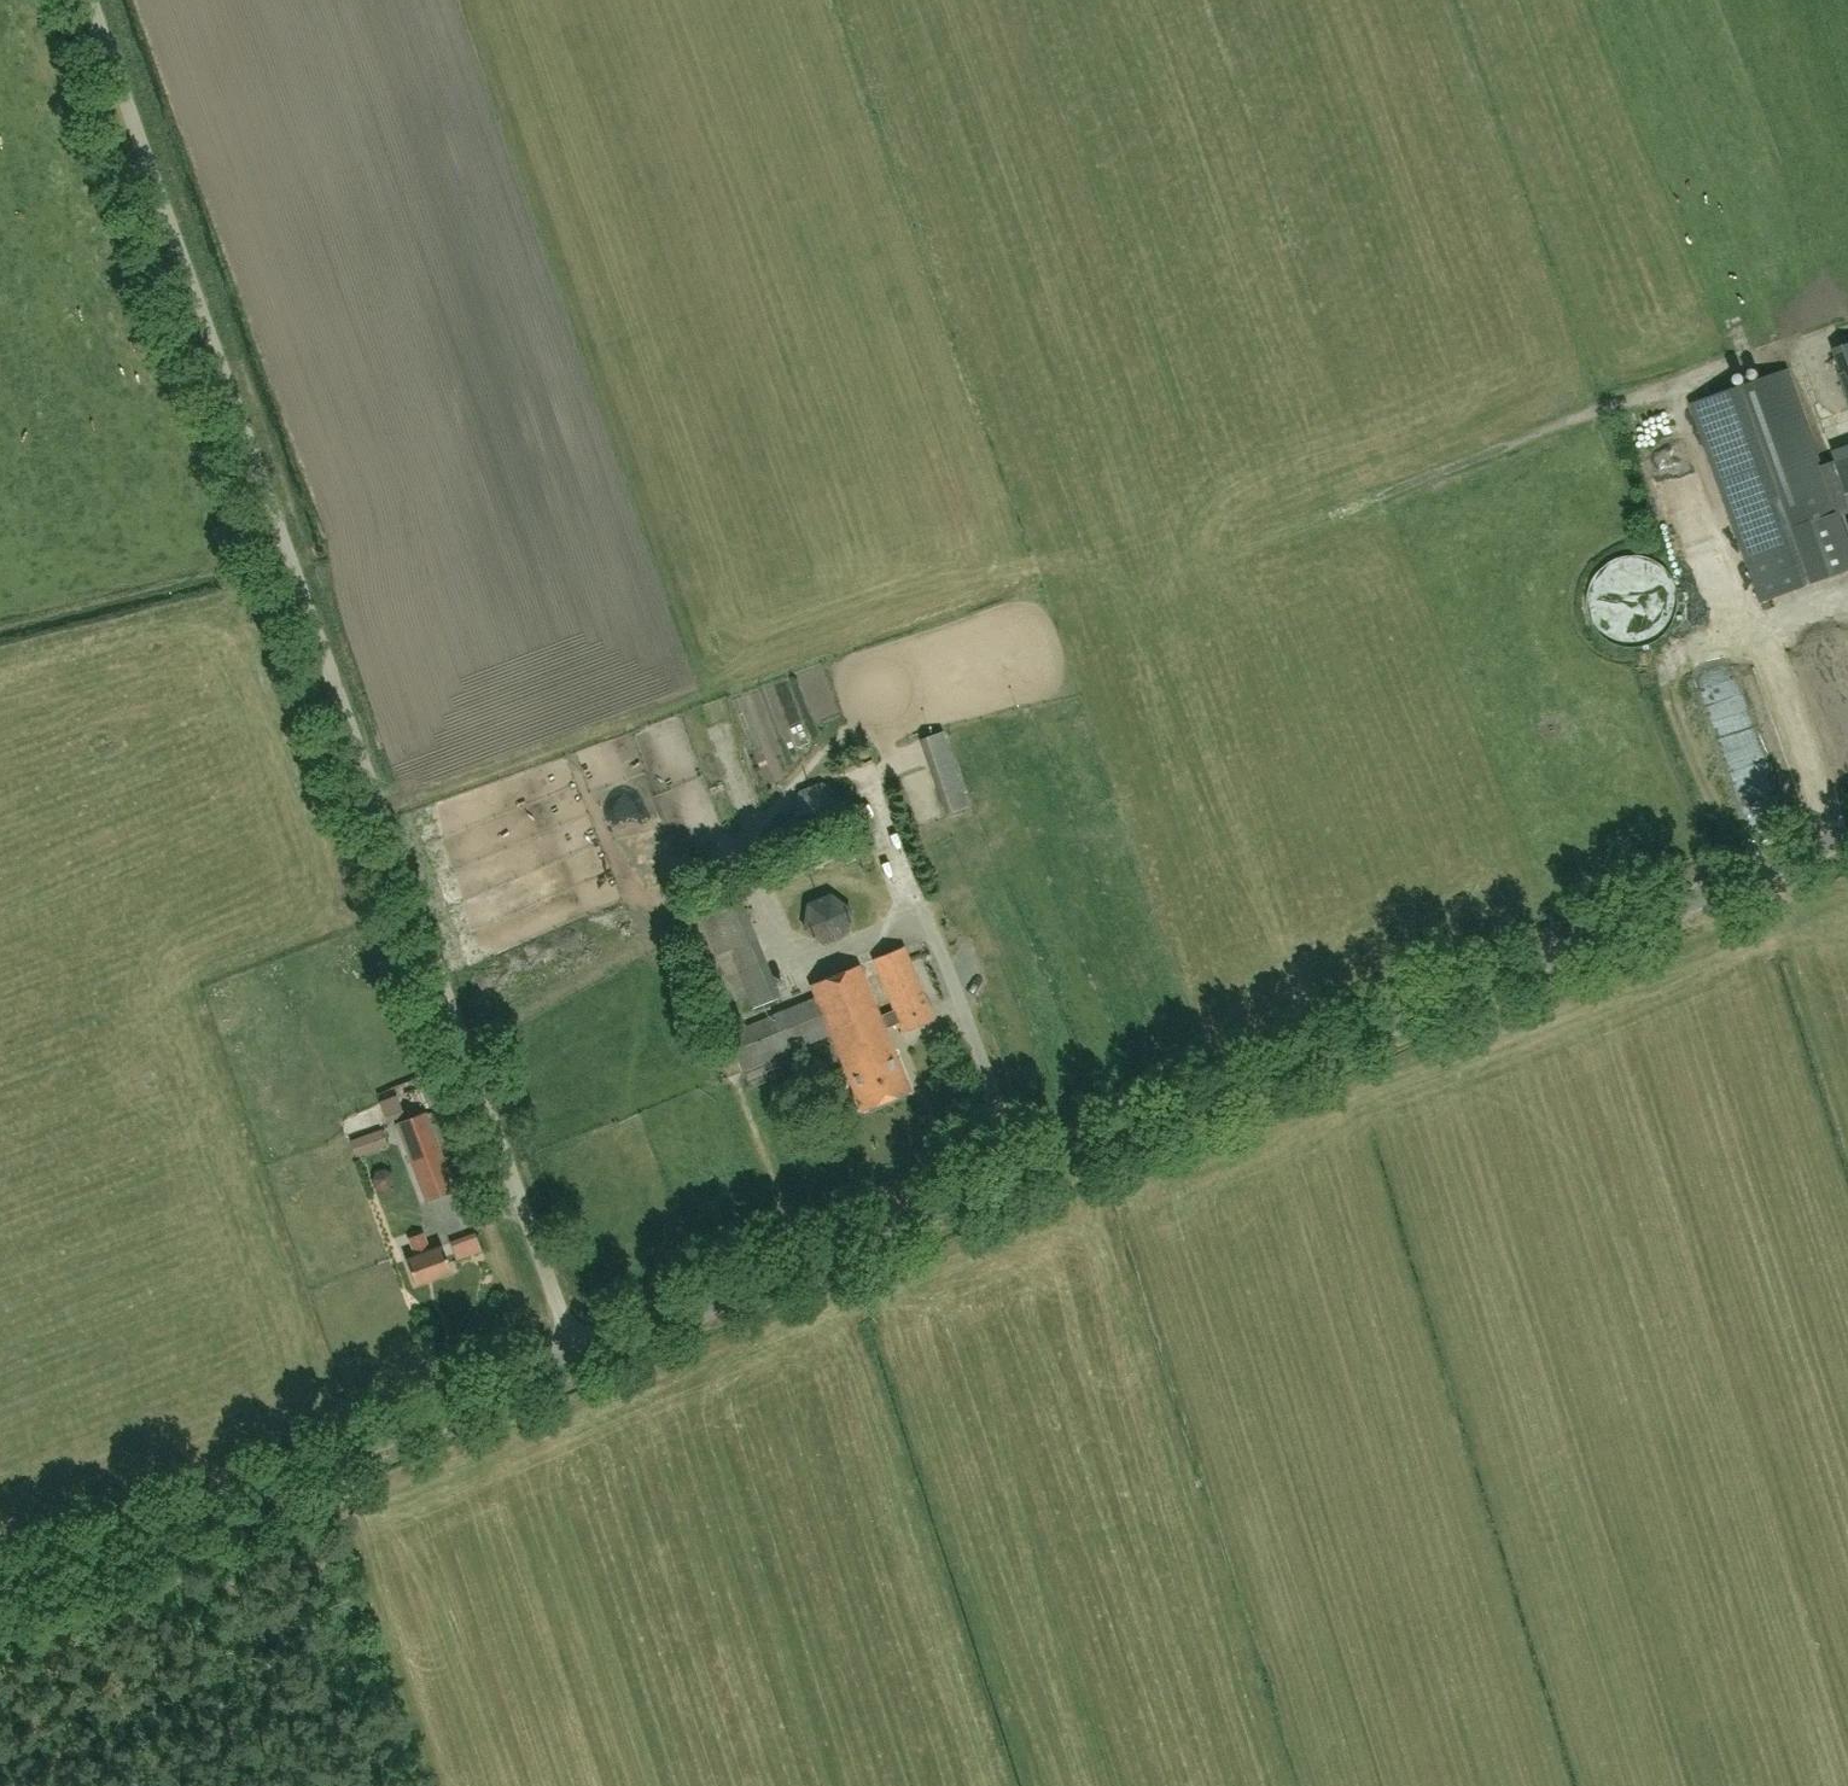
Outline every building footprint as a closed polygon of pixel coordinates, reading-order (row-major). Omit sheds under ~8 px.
[(1831,373),(1838,384),(1847,378),(1847,371),(1834,348),(1810,362),(1820,379),(1831,373)] [(1689,405),(1760,600),(1847,568),(1847,538),(1840,517),(1847,514),(1847,445),(1830,451),(1834,460),(1821,465),(1787,369),(1689,405)] [(1847,398),(1847,397),(1843,386),(1823,395),(1828,406),(1847,398)] [(1821,651),(1838,710),(1847,708),(1847,643),(1821,651)] [(1738,679),(1716,686),(1732,738),(1754,731),(1738,679)] [(969,805),(943,731),(919,739),(945,813),(969,805)] [(793,814),(813,832),(838,823),(843,797),(823,780),(798,788),(793,814)] [(647,810),(629,811),(630,840),(649,839),(647,810)] [(793,818),(752,843),(754,847),(743,854),(754,872),(806,839),(793,818)] [(823,945),(845,936),(851,907),(831,893),(805,903),(801,929),(823,945)] [(748,995),(752,1007),(780,996),(742,902),(699,920),(732,1001),(748,995)] [(884,1028),(898,1023),(902,1033),(933,1020),(903,947),(872,960),(892,1009),(879,1015),(859,966),(809,986),(814,998),(724,1033),(739,1070),(829,1034),(860,1110),(910,1090),(884,1028)] [(420,1113),(392,1124),(423,1201),(451,1190),(420,1113)] [(351,1141),(356,1156),(387,1145),(382,1129),(351,1141)] [(406,1239),(414,1256),(404,1260),(414,1285),(451,1270),(441,1246),(430,1250),(423,1232),(406,1239)] [(462,1256),(486,1251),(483,1234),(458,1239),(462,1256)]
